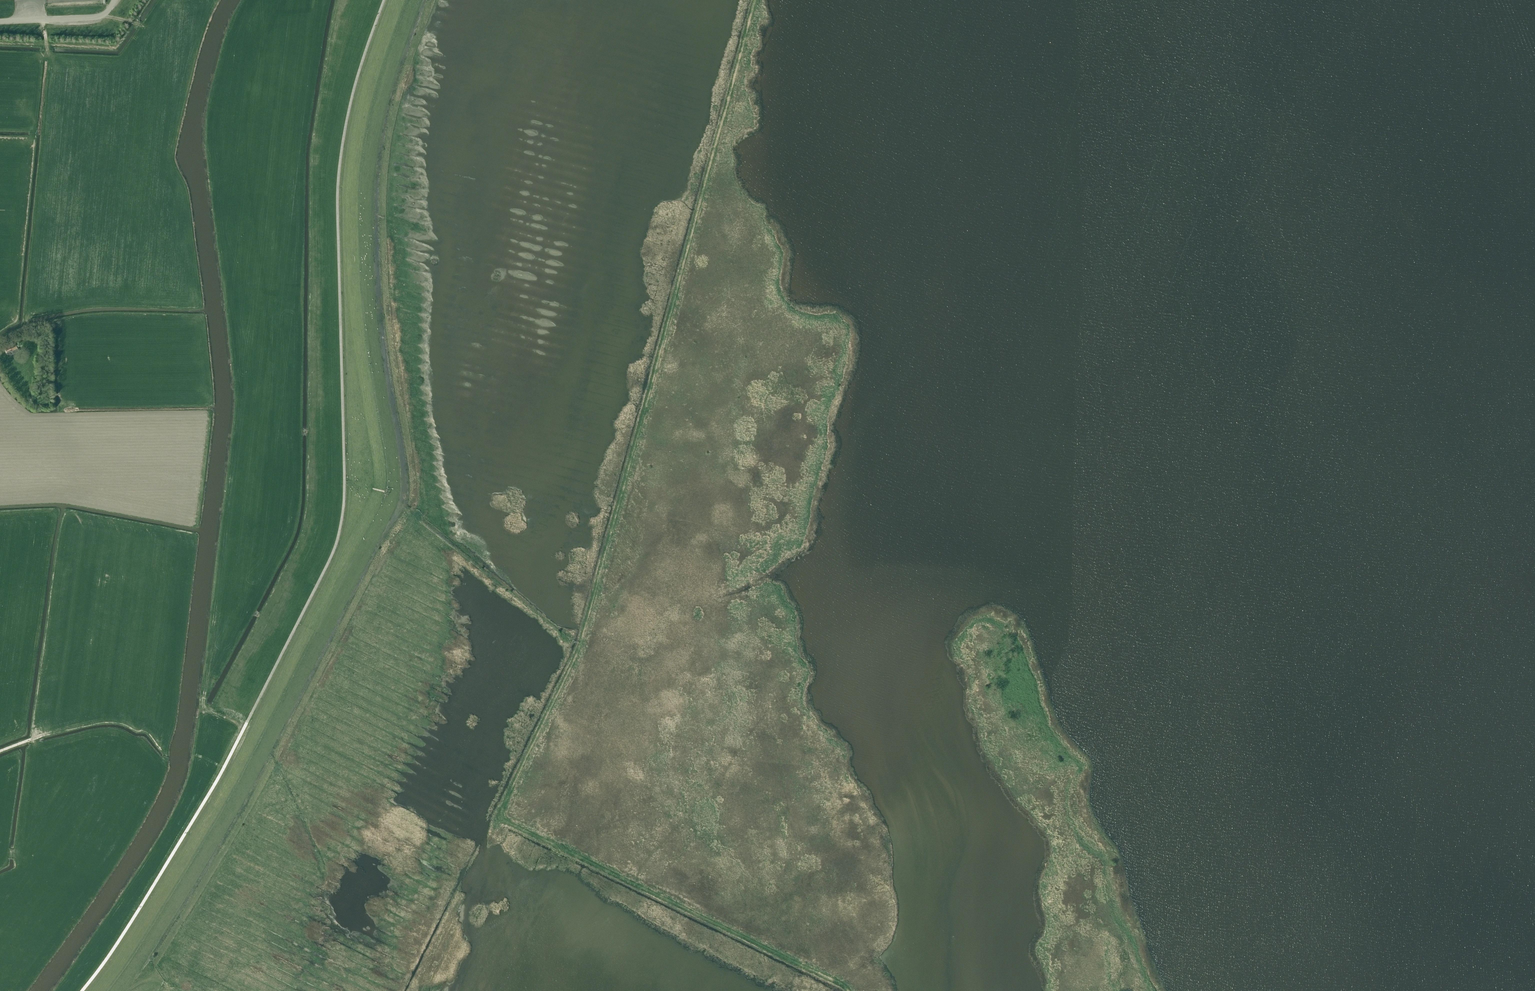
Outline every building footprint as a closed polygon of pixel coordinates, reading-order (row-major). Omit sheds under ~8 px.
[(11,352),(12,351),(14,354),(20,352),(15,342),(8,346),(7,345),(3,347),(7,355),(11,353),(11,352)]
